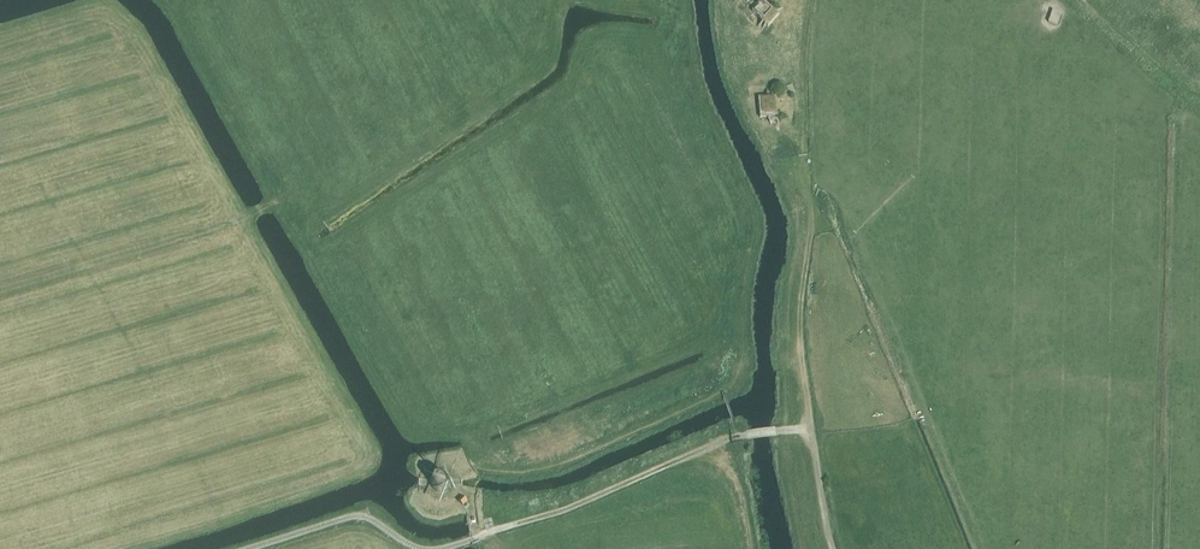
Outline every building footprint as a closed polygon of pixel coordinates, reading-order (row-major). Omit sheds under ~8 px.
[(775,11),(768,4),(766,4),(760,11),(760,13),(766,19),(765,20),(766,21),(767,20),(766,22),(768,24),(765,26),(765,27),(768,25),(770,26),(768,29),(769,30),(771,27),(773,28),(784,16),(782,14),(785,12),(784,11),(782,13),(780,11),(781,9),(781,8),(779,11),(777,10),(775,11)] [(788,87),(792,96),(797,94),(793,85),(788,87)] [(765,118),(773,118),(774,123),(776,123),(775,120),(780,120),(781,123),(782,123),(781,118),(787,117),(786,117),(782,117),(782,98),(780,99),(781,94),(780,94),(779,96),(774,96),(774,94),(773,94),(772,99),(765,99),(765,118)] [(451,488),(451,481),(446,475),(438,474),(431,480),(432,490),(438,495),(446,495),(451,488)] [(458,501),(463,507),(468,502),(463,497),(458,501)]
